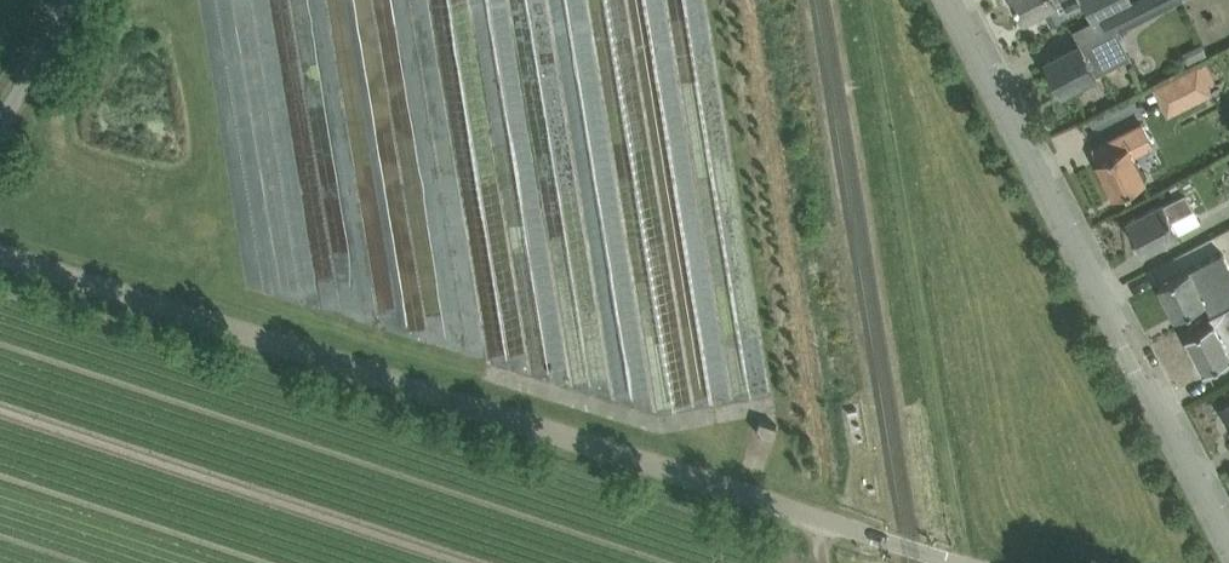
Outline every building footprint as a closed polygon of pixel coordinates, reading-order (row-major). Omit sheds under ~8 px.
[(1086,4),(1094,22),(1137,0),(1016,0),(1024,17),(1044,7),(1051,22),(1086,4)] [(1094,22),(1100,33),(1068,49),(1046,60),(1062,91),(1084,80),(1095,75),(1094,73),(1116,62),(1103,34),(1110,30),(1111,32),(1176,0),(1137,0),(1094,22)] [(1201,41),(1183,51),(1189,64),(1208,54),(1201,41)] [(1212,91),(1199,64),(1171,77),(1154,85),(1168,113),(1185,105),(1212,91)] [(1115,195),(1136,184),(1144,180),(1133,158),(1152,148),(1138,122),(1092,146),(1099,159),(1097,160),(1115,195)] [(1169,219),(1195,207),(1187,190),(1183,192),(1149,208),(1127,219),(1143,251),(1165,240),(1176,234),(1169,219)] [(1185,270),(1181,271),(1160,282),(1176,315),(1203,301),(1196,287),(1227,271),(1218,254),(1185,271),(1185,270)] [(1210,316),(1212,320),(1186,334),(1205,369),(1226,357),(1228,356),(1228,306),(1210,316)] [(760,419),(756,431),(773,436),(777,424),(760,419)]
